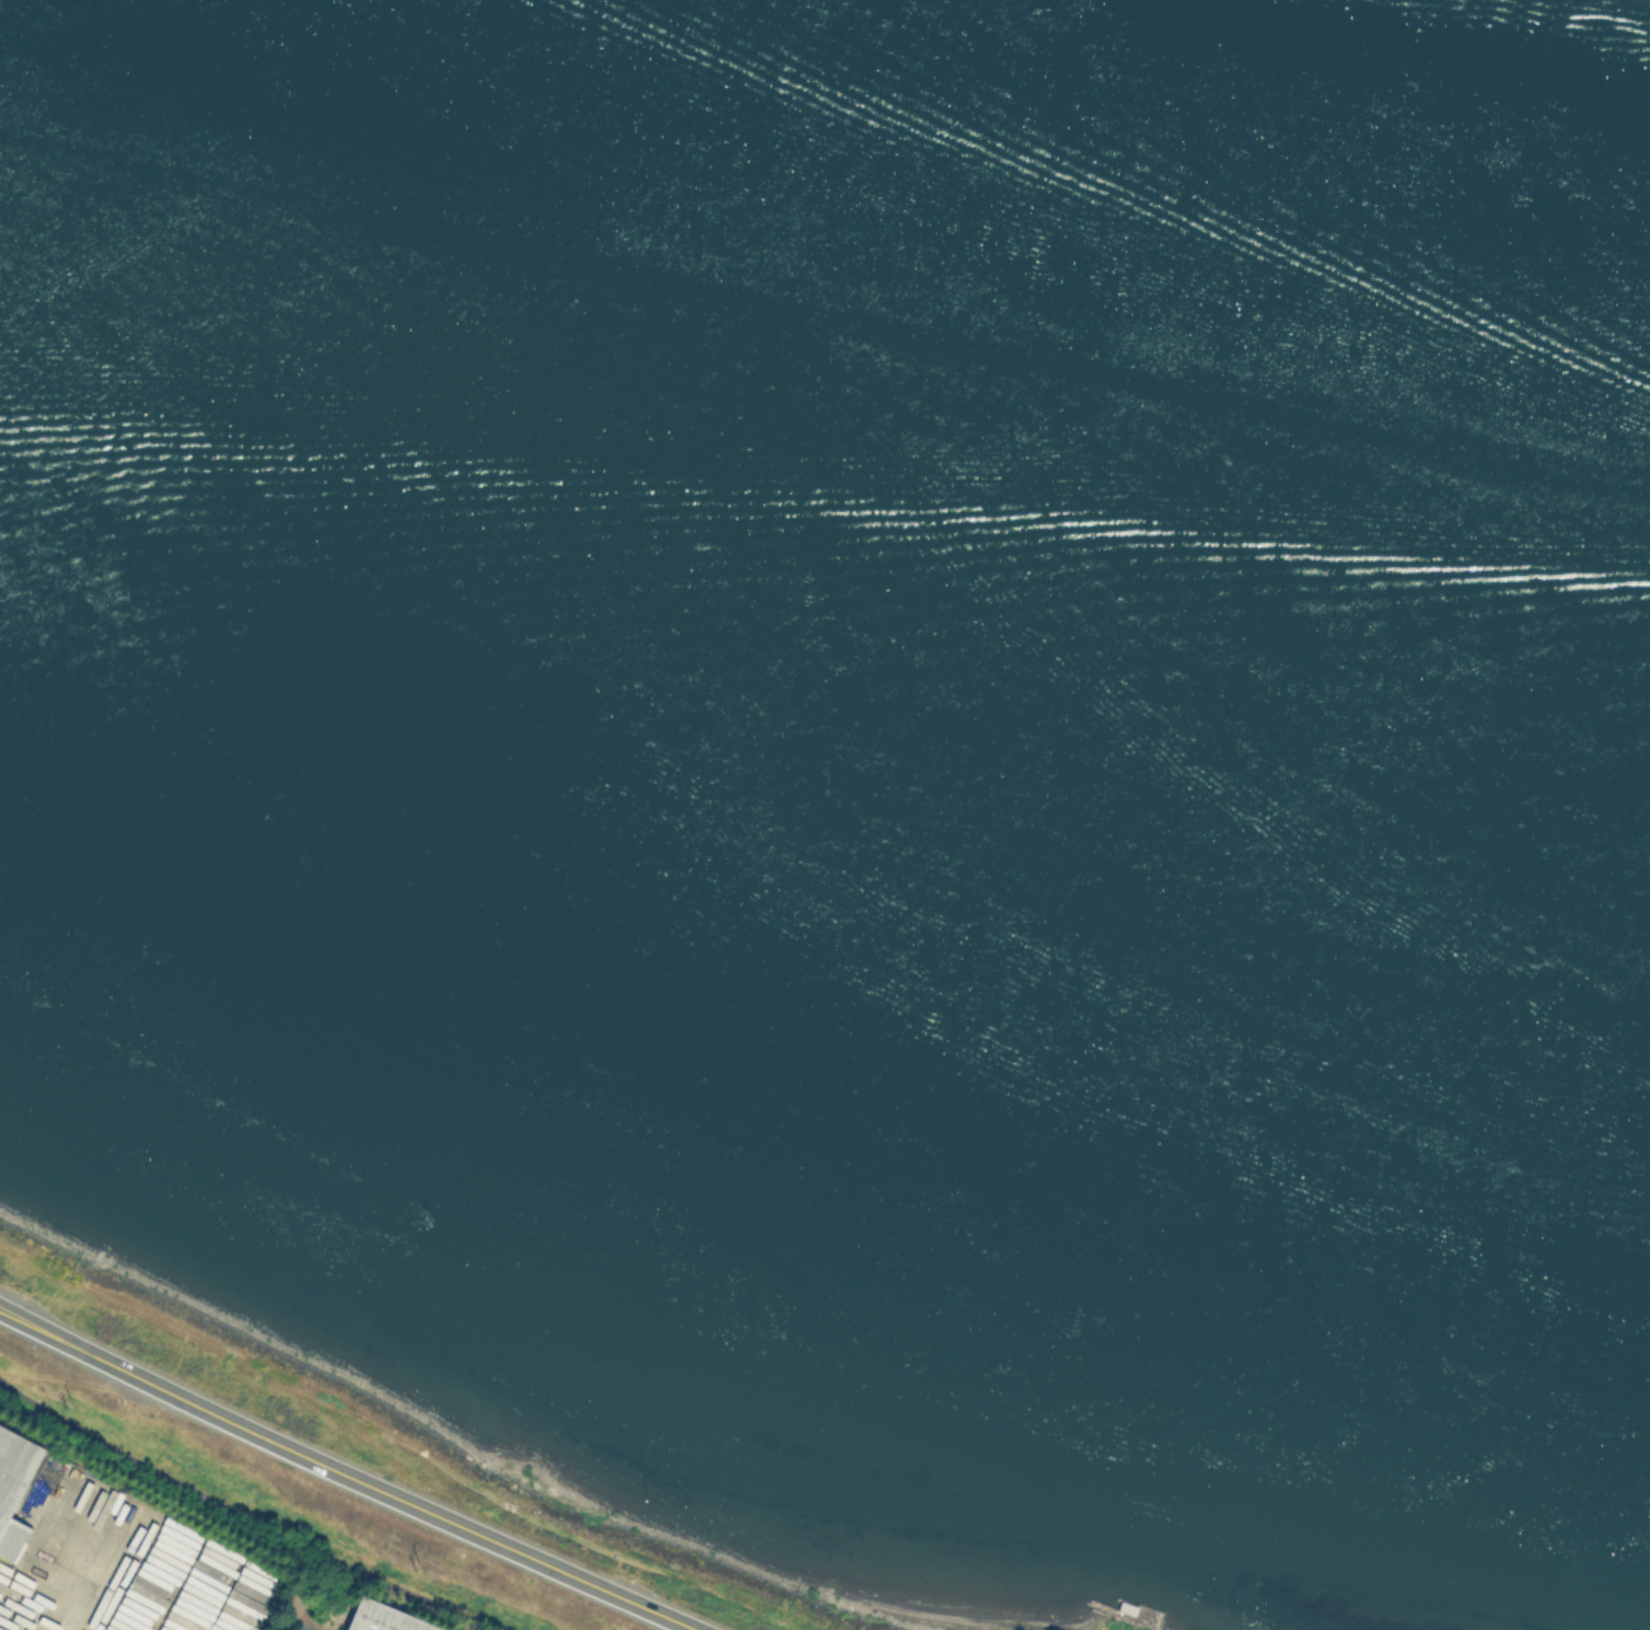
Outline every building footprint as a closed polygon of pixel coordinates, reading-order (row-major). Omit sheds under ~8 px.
[(16,1567),(0,1557),(0,1425),(71,1463),(16,1567)] [(365,1595),(451,1629),(351,1629),(365,1595)]
